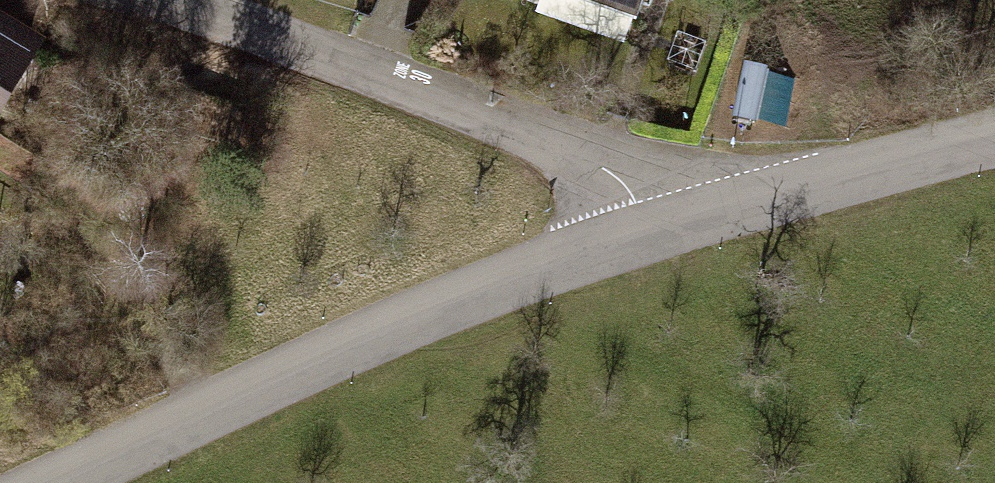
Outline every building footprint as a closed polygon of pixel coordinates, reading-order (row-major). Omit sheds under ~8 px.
[(552,26),(643,57),(663,0),(561,0),(552,26)] [(57,58),(0,26),(0,159),(57,58)] [(790,94),(767,85),(750,130),(773,139),(790,94)]
